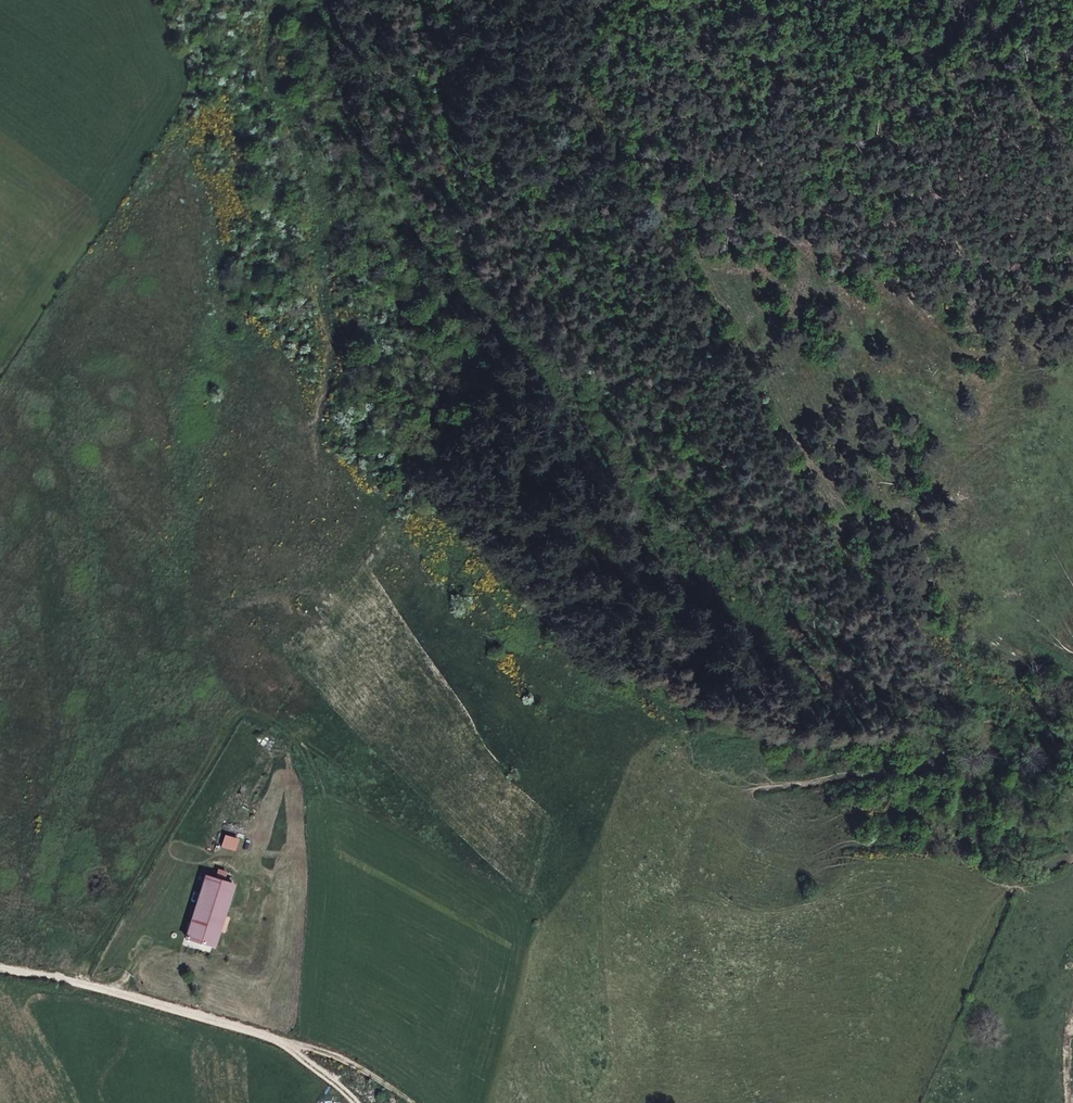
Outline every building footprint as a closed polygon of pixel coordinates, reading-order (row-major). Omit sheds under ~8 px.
[(234,885),(207,875),(187,938),(214,947),(234,885)]
